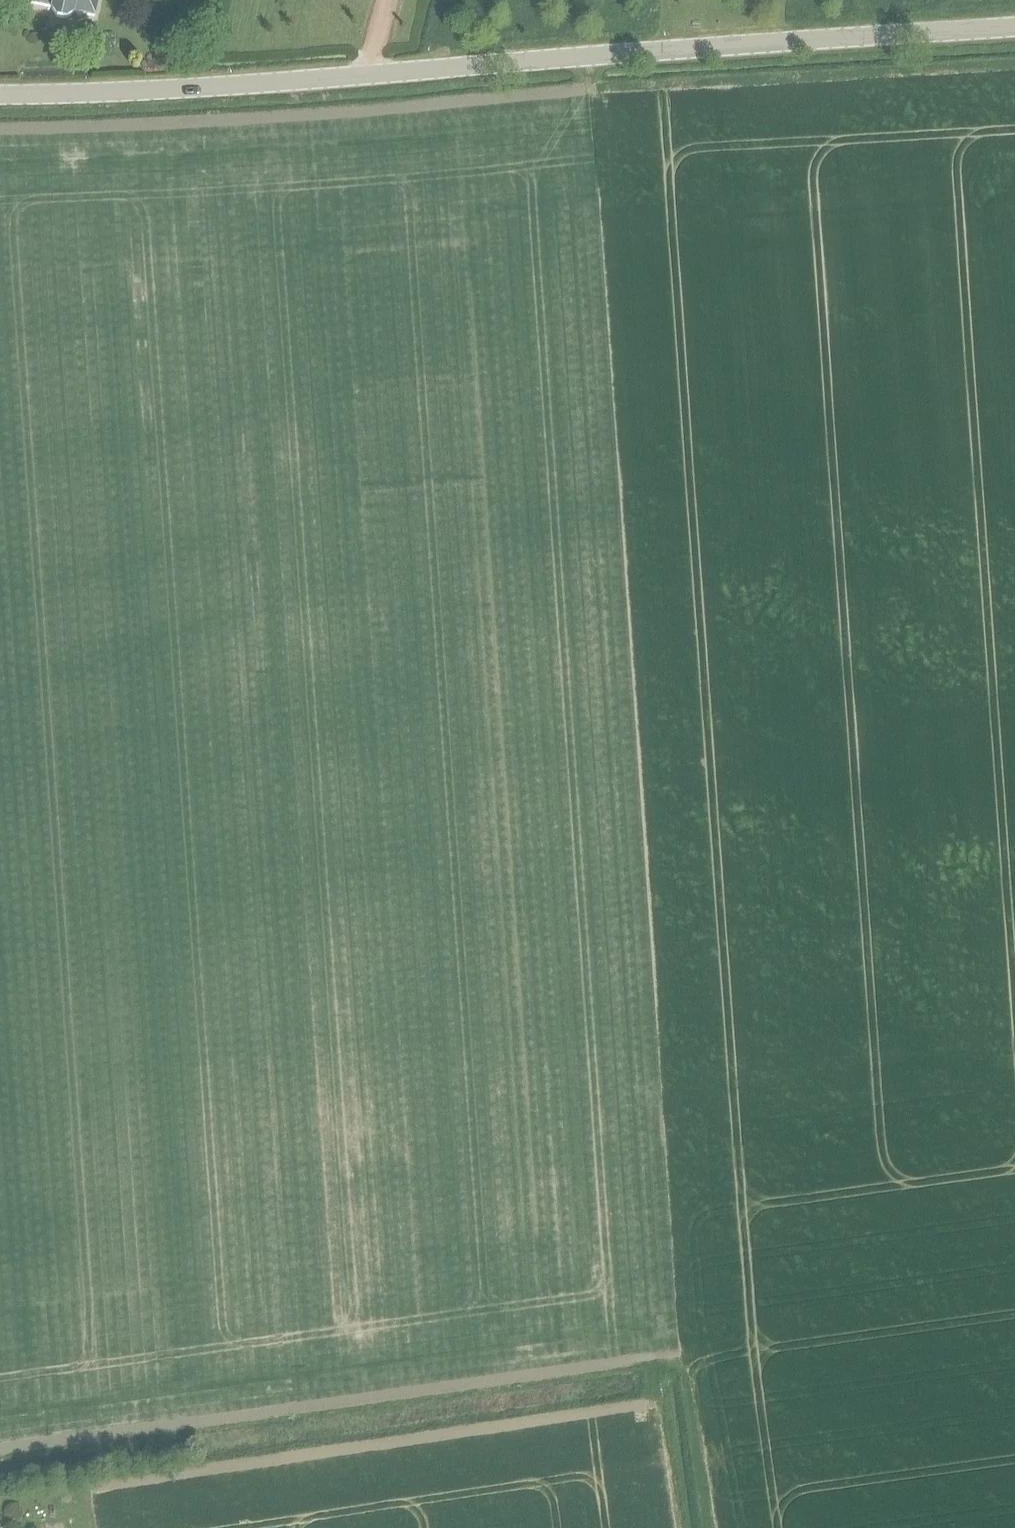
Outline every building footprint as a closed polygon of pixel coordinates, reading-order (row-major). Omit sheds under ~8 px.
[(31,3),(52,7),(52,9),(57,17),(65,19),(72,14),(73,12),(94,17),(98,0),(31,0),(31,3)]
